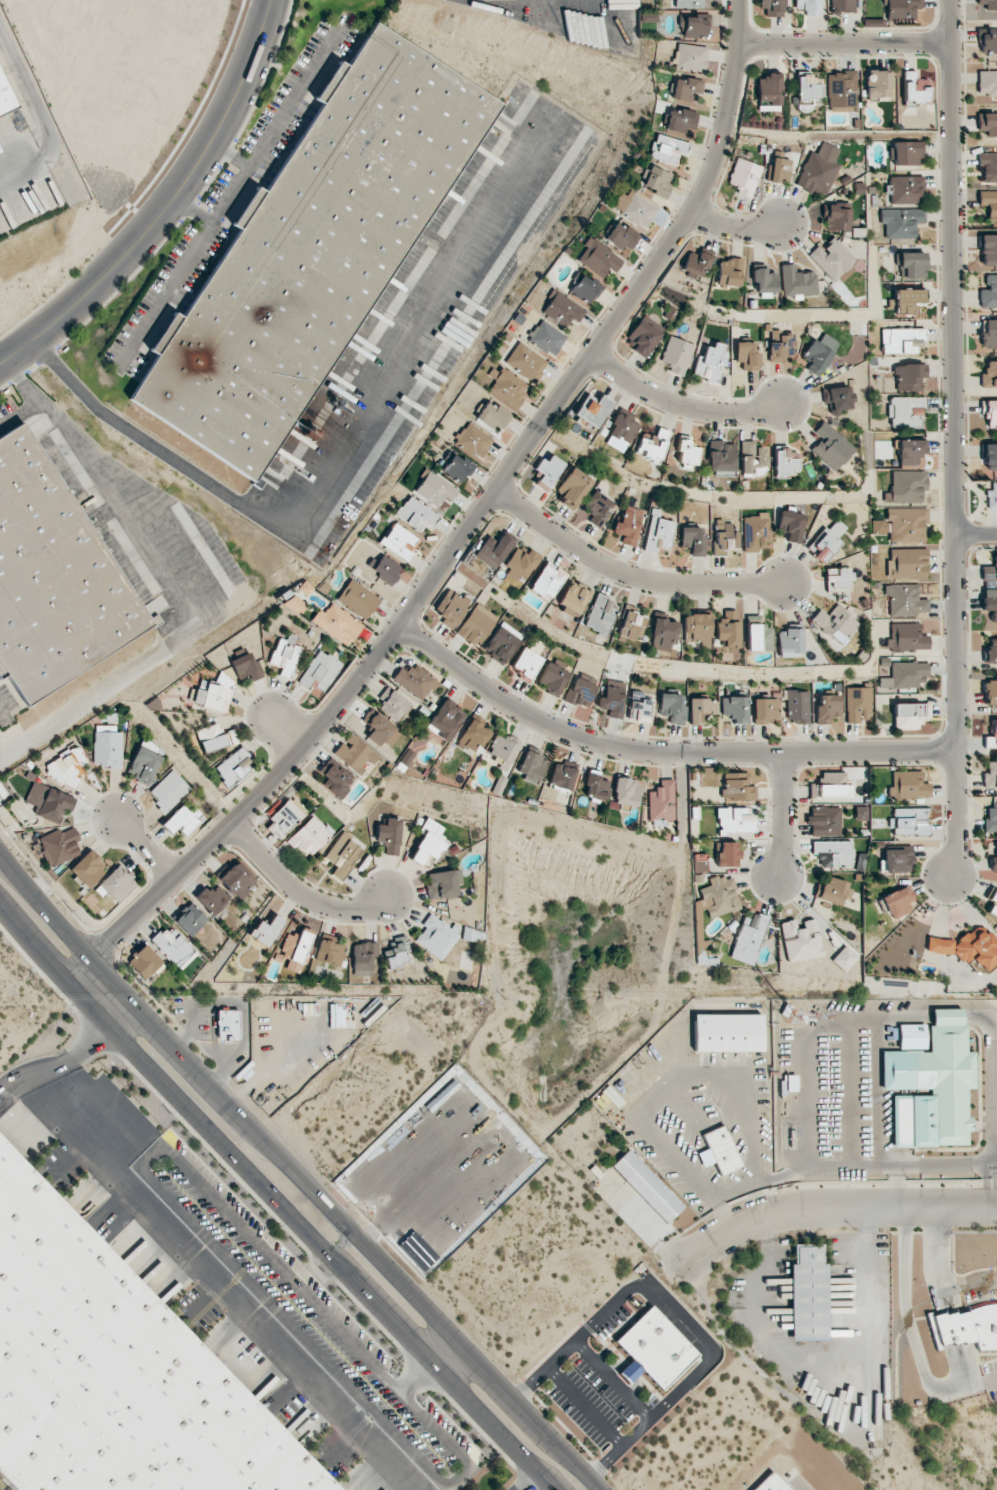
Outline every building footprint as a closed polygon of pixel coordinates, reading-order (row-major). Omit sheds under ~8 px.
[(781,0),(759,0),(759,9),(765,9),(765,17),(782,16),(781,0)] [(803,9),(803,16),(819,16),(818,0),(795,0),(795,9),(803,9)] [(830,11),(854,12),(854,0),(830,0),(830,11)] [(883,25),(895,25),(895,13),(915,13),(915,9),(922,9),(922,0),(883,0),(883,25)] [(639,22),(656,22),(656,13),(639,13),(639,22)] [(680,38),(707,38),(707,14),(693,14),(693,17),(680,17),(680,38)] [(883,26),(882,19),(862,20),(863,27),(883,26)] [(375,21),(501,103),(254,480),(128,397),(375,21)] [(996,53),(996,31),(981,32),(981,53),(996,53)] [(706,46),(675,44),(674,71),(705,72),(706,46)] [(18,104),(0,113),(0,67),(18,104)] [(827,108),(856,109),(856,70),(843,70),(843,74),(827,74),(827,108)] [(890,71),(865,71),(864,97),(890,98),(890,71)] [(902,102),(929,102),(928,87),(920,87),(920,78),(915,78),(915,71),(902,71),(902,102)] [(977,71),(977,96),(996,96),(996,71),(977,71)] [(759,110),(780,110),(780,73),(765,73),(765,79),(756,79),(756,101),(767,101),(767,106),(759,106),(759,110)] [(820,75),(797,75),(796,111),(810,111),(810,100),(819,100),(820,75)] [(702,93),(703,81),(675,78),(672,99),(691,102),(692,92),(702,93)] [(697,112),(668,108),(665,131),(694,135),(697,112)] [(977,114),(978,135),(996,135),(996,114),(977,114)] [(685,155),(689,143),(654,134),(648,158),(675,165),(678,153),(685,155)] [(824,197),(839,165),(834,162),(840,149),(822,141),(816,154),(810,151),(795,184),(824,197)] [(920,164),(920,142),(891,141),(890,164),(920,164)] [(980,153),(980,182),(996,182),(996,153),(980,153)] [(786,184),(791,160),(771,156),(766,180),(786,184)] [(761,166),(736,158),(728,183),(737,186),(735,193),(751,198),(761,166)] [(639,186),(664,197),(673,175),(648,165),(639,186)] [(923,176),(890,176),(890,204),(922,204),(923,176)] [(644,228),(657,208),(630,191),(617,211),(644,228)] [(978,205),(988,206),(988,225),(996,225),(996,191),(979,191),(978,205)] [(848,231),(849,209),(835,209),(835,205),(823,204),(823,230),(848,231)] [(924,208),(880,209),(881,225),(885,225),(885,238),(915,237),(915,222),(924,222),(924,208)] [(627,253),(638,236),(614,221),(603,238),(627,253)] [(981,235),(981,266),(996,266),(996,235),(981,235)] [(622,259),(588,238),(574,261),(601,278),(607,268),(614,272),(622,259)] [(807,255),(835,285),(853,268),(849,264),(854,260),(834,238),(821,249),(817,245),(807,255)] [(697,255),(688,251),(681,270),(702,277),(710,255),(698,251),(697,255)] [(898,278),(926,278),(926,252),(897,252),(898,278)] [(741,260),(718,259),(717,285),(740,286),(741,260)] [(781,297),(816,295),(815,272),(795,273),(795,264),(780,265),(781,297)] [(775,292),(775,272),(765,273),(765,268),(753,268),(753,293),(775,292)] [(569,293),(590,305),(601,286),(579,274),(569,293)] [(986,275),(986,290),(980,290),(980,308),(996,307),(996,274),(986,275)] [(577,322),(585,311),(554,290),(540,312),(564,328),(571,318),(577,322)] [(924,290),(895,290),(896,313),(916,313),(915,303),(924,302),(924,290)] [(663,331),(641,316),(623,342),(644,357),(663,331)] [(527,341),(554,357),(566,335),(539,320),(527,341)] [(981,320),(981,348),(996,348),(996,320),(981,320)] [(882,329),(882,354),(917,353),(916,345),(925,345),(924,328),(882,329)] [(805,369),(818,377),(839,343),(823,333),(818,342),(812,338),(800,358),(809,363),(805,369)] [(794,334),(779,334),(779,343),(768,343),(768,361),(785,362),(785,355),(794,355),(794,334)] [(693,343),(668,336),(661,361),(670,364),(668,372),(684,376),(693,343)] [(535,382),(548,360),(517,342),(504,364),(535,382)] [(759,352),(754,352),(754,342),(735,342),(736,362),(742,362),(742,371),(759,370),(759,352)] [(692,375),(718,382),(725,354),(722,353),(723,347),(706,343),(703,357),(697,355),(692,375)] [(996,387),(996,361),(983,361),(982,387),(996,387)] [(515,408),(529,387),(494,364),(487,375),(495,380),(488,391),(515,408)] [(925,378),(926,365),(895,364),(895,391),(923,391),(923,378),(925,378)] [(822,388),(823,405),(830,405),(830,416),(838,415),(838,409),(850,409),(849,387),(822,388)] [(600,394),(596,401),(586,394),(573,414),(594,428),(611,402),(600,394)] [(920,427),(920,415),(925,415),(924,397),(888,397),(889,428),(920,427)] [(501,429),(511,417),(488,400),(475,417),(491,430),(495,425),(501,429)] [(980,401),(980,416),(986,416),(987,428),(996,428),(996,400),(980,401)] [(602,443),(623,453),(637,423),(616,413),(602,443)] [(854,449),(824,420),(813,431),(821,438),(810,449),(833,471),(854,449)] [(25,701),(0,662),(0,435),(22,421),(150,621),(25,701)] [(454,445),(482,458),(493,436),(464,423),(454,445)] [(668,431),(657,428),(654,437),(640,433),(634,456),(660,462),(668,431)] [(698,445),(688,444),(689,437),(679,436),(676,461),(696,464),(698,445)] [(926,440),(898,441),(899,466),(920,465),(920,454),(926,454),(926,440)] [(733,471),(734,441),(708,441),(707,470),(733,471)] [(751,474),(752,466),(765,466),(766,448),(754,447),(754,441),(740,441),(739,473),(751,474)] [(996,470),(996,444),(984,445),(984,470),(996,470)] [(797,473),(797,449),(774,448),(773,473),(797,473)] [(442,473),(460,482),(465,474),(469,476),(475,465),(452,453),(442,473)] [(534,469),(541,473),(535,485),(547,492),(564,462),(551,455),(547,462),(540,458),(534,469)] [(593,481),(573,467),(555,491),(564,497),(560,501),(572,510),(593,481)] [(414,492),(437,508),(444,497),(451,501),(459,490),(429,470),(414,492)] [(927,471),(891,470),(890,492),(884,492),(884,502),(921,503),(921,491),(926,491),(927,471)] [(992,483),(992,490),(986,490),(987,509),(996,509),(996,483),(992,483)] [(588,522),(601,529),(614,501),(592,491),(584,508),(593,512),(588,522)] [(395,515),(423,535),(437,515),(409,495),(395,515)] [(622,535),(620,543),(633,547),(643,511),(622,505),(615,533),(622,535)] [(777,531),(787,532),(786,542),(800,543),(803,514),(795,513),(796,510),(780,508),(777,531)] [(927,508),(886,508),(886,521),(890,521),(890,544),(924,543),(924,523),(928,523),(927,508)] [(759,552),(759,543),(770,543),(770,514),(742,515),(743,552),(759,552)] [(675,521),(650,516),(643,550),(655,552),(657,547),(669,550),(675,521)] [(837,538),(846,528),(836,517),(806,549),(822,564),(842,543),(837,538)] [(732,521),(714,522),(715,554),(726,554),(725,548),(738,548),(737,531),(732,531),(732,521)] [(420,539),(393,522),(380,544),(407,560),(420,539)] [(702,527),(680,527),(680,547),(690,547),(690,557),(703,556),(702,527)] [(496,569),(512,541),(500,534),(497,541),(486,535),(474,557),(496,569)] [(504,566),(509,569),(506,573),(523,583),(539,556),(526,549),(524,552),(515,547),(504,566)] [(888,549),(889,579),(926,578),(926,549),(888,549)] [(367,568),(390,585),(402,568),(379,551),(367,568)] [(993,554),(993,566),(982,566),(981,579),(996,580),(996,554),(993,554)] [(566,574),(547,561),(528,587),(547,601),(566,574)] [(825,589),(851,589),(851,568),(825,568),(825,589)] [(367,620),(380,597),(349,579),(336,602),(367,620)] [(568,581),(557,611),(571,616),(573,612),(581,615),(590,589),(568,581)] [(918,584),(885,585),(885,596),(889,596),(889,615),(928,614),(928,599),(919,599),(918,584)] [(470,602),(448,588),(432,613),(453,627),(470,602)] [(297,615),(305,604),(289,593),(282,604),(297,615)] [(604,634),(617,602),(597,593),(583,626),(604,634)] [(982,610),(991,610),(991,622),(996,622),(996,597),(981,598),(982,610)] [(363,626),(332,602),(323,612),(319,608),(310,620),(346,648),(363,626)] [(498,618),(476,603),(456,632),(478,647),(498,618)] [(819,609),(809,619),(838,646),(858,625),(835,604),(825,615),(819,609)] [(716,641),(720,641),(720,660),(739,659),(737,610),(724,610),(724,618),(715,618),(716,641)] [(645,616),(624,611),(618,635),(639,641),(645,616)] [(149,619),(155,627),(162,622),(156,614),(149,619)] [(682,614),(683,641),(699,641),(699,645),(709,645),(708,614),(682,614)] [(771,650),(770,625),(759,626),(759,617),(746,618),(747,651),(771,650)] [(676,621),(653,618),(649,648),(671,652),(676,621)] [(523,636),(501,621),(482,650),(503,664),(523,636)] [(928,635),(920,635),(920,623),(890,623),(890,639),(888,639),(888,651),(928,650),(928,635)] [(776,630),(777,655),(800,655),(800,629),(776,630)] [(269,662),(282,667),(279,675),(290,679),(301,647),(293,645),(297,635),(289,632),(286,641),(277,638),(269,662)] [(986,639),(986,663),(996,663),(996,639),(986,639)] [(530,680),(542,659),(523,647),(510,668),(530,680)] [(324,692),(342,663),(319,648),(298,681),(310,689),(312,684),(324,692)] [(250,682),(262,676),(251,651),(230,661),(238,679),(247,675),(250,682)] [(541,682),(547,684),(544,693),(558,698),(569,665),(550,658),(541,682)] [(925,662),(890,662),(890,678),(878,678),(879,688),(918,687),(918,682),(926,682),(925,662)] [(437,679),(413,664),(407,673),(399,667),(391,680),(423,701),(437,679)] [(566,701),(587,709),(598,680),(576,672),(566,701)] [(226,712),(231,690),(229,689),(232,677),(217,674),(215,684),(206,682),(204,690),(195,688),(191,704),(226,712)] [(984,680),(985,705),(996,704),(996,680),(984,680)] [(620,719),(625,686),(605,683),(603,696),(599,696),(597,708),(608,710),(607,717),(620,719)] [(378,709),(396,722),(409,703),(386,686),(378,697),(383,701),(378,709)] [(846,687),(846,723),(862,723),(862,719),(871,719),(871,687),(846,687)] [(809,723),(808,690),(787,691),(787,723),(809,723)] [(648,721),(651,694),(630,692),(628,720),(648,721)] [(684,694),(659,694),(659,716),(669,716),(669,725),(683,725),(684,694)] [(839,716),(840,695),(817,694),(816,724),(830,724),(830,716),(839,716)] [(722,715),(731,715),(731,723),(746,724),(747,697),(722,696),(722,715)] [(690,724),(702,724),(702,716),(717,716),(716,698),(689,699),(690,724)] [(779,722),(778,699),(753,699),(754,722),(779,722)] [(893,730),(918,729),(918,722),(929,722),(929,703),(893,704),(893,730)] [(377,746),(382,741),(388,746),(400,734),(372,708),(361,719),(372,730),(366,736),(377,746)] [(491,732),(480,726),(484,720),(473,714),(457,742),(472,751),(476,744),(482,747),(491,732)] [(992,719),(992,737),(984,737),(984,748),(996,748),(996,719),(992,719)] [(200,752),(225,746),(220,723),(195,729),(200,752)] [(122,727),(94,726),(93,766),(121,767),(122,727)] [(224,732),(228,745),(237,743),(233,729),(224,732)] [(332,753),(359,775),(369,763),(372,765),(379,756),(350,733),(343,741),(332,753)] [(509,764),(518,744),(497,734),(487,753),(509,764)] [(149,785),(163,747),(141,738),(128,772),(135,774),(133,780),(149,785)] [(212,766),(225,787),(253,769),(240,748),(212,766)] [(77,782),(75,774),(86,772),(82,751),(45,758),(51,787),(77,782)] [(539,782),(547,759),(525,751),(517,774),(539,782)] [(318,776),(337,798),(354,783),(335,761),(318,776)] [(984,790),(996,790),(996,762),(987,762),(987,772),(983,772),(984,790)] [(576,769),(554,763),(548,785),(570,791),(576,769)] [(164,814),(191,789),(173,769),(149,791),(157,799),(153,803),(164,814)] [(585,797),(605,801),(608,781),(599,780),(600,772),(589,770),(585,797)] [(890,771),(891,798),(929,798),(929,783),(922,783),(922,771),(890,771)] [(845,772),(821,772),(821,783),(809,783),(809,798),(852,797),(852,785),(845,785),(845,772)] [(746,773),(721,773),(722,799),(755,799),(755,786),(747,786),(746,773)] [(612,803),(636,807),(641,781),(617,776),(612,803)] [(673,821),(675,780),(657,779),(657,792),(649,791),(648,826),(661,826),(661,820),(673,821)] [(58,824),(65,808),(71,810),(75,798),(44,786),(33,814),(58,824)] [(267,819),(283,835),(303,815),(287,799),(267,819)] [(996,831),(996,802),(987,802),(987,831),(996,831)] [(198,822),(182,805),(161,824),(170,834),(177,827),(184,835),(198,822)] [(855,820),(867,820),(867,806),(854,806),(855,820)] [(840,807),(809,807),(809,836),(840,836),(840,807)] [(754,831),(754,815),(745,815),(745,808),(717,808),(717,832),(754,831)] [(891,809),(892,835),(927,834),(926,808),(891,809)] [(286,840),(304,859),(332,834),(315,814),(286,840)] [(409,859),(421,866),(428,854),(435,859),(447,840),(440,835),(444,828),(427,817),(419,832),(424,835),(409,859)] [(399,855),(401,819),(386,818),(385,825),(377,824),(376,844),(385,845),(385,855),(399,855)] [(37,838),(49,867),(80,855),(75,840),(79,839),(75,827),(61,832),(59,829),(37,838)] [(331,872),(338,878),(363,851),(344,832),(323,855),(336,867),(331,872)] [(852,842),(812,841),(811,854),(830,855),(830,865),(852,865),(852,842)] [(716,866),(738,866),(738,842),(720,842),(720,858),(716,858),(716,866)] [(912,872),(911,847),(883,848),(883,859),(879,860),(879,872),(912,872)] [(107,867),(89,850),(69,870),(87,888),(107,867)] [(258,881),(237,860),(217,879),(238,900),(258,881)] [(113,903),(136,882),(120,864),(97,885),(113,903)] [(425,873),(428,900),(458,896),(457,886),(462,885),(460,869),(425,873)] [(708,920),(740,908),(728,874),(708,881),(709,885),(697,889),(708,920)] [(842,907),(850,884),(822,874),(814,897),(842,907)] [(204,887),(194,896),(212,916),(230,900),(217,884),(208,892),(204,887)] [(880,899),(893,920),(910,910),(907,904),(914,899),(906,884),(880,899)] [(996,916),(996,895),(992,893),(989,901),(991,902),(987,913),(996,916)] [(189,937),(207,920),(190,901),(172,918),(189,937)] [(728,957),(751,966),(768,918),(752,912),(746,927),(739,924),(728,957)] [(443,960),(460,930),(431,913),(413,943),(443,960)] [(259,920),(249,936),(268,947),(284,921),(273,914),(267,925),(259,920)] [(823,957),(816,918),(803,921),(804,928),(796,929),(794,920),(782,922),(789,963),(823,957)] [(287,932),(277,955),(288,960),(285,968),(297,974),(314,932),(301,927),(298,936),(287,932)] [(198,953),(173,928),(168,933),(163,928),(151,939),(180,970),(198,953)] [(926,948),(929,952),(956,955),(959,959),(974,961),(983,972),(996,961),(996,951),(996,950),(996,945),(996,943),(989,933),(976,931),(973,928),(954,943),(953,940),(927,937),(926,948)] [(383,951),(385,966),(409,963),(405,938),(389,940),(390,950),(383,951)] [(314,959),(339,966),(344,946),(320,939),(314,959)] [(377,956),(377,943),(352,943),(352,975),(371,976),(371,956),(377,956)] [(843,971),(860,953),(848,943),(832,961),(843,971)] [(162,962),(145,944),(126,961),(144,980),(162,962)] [(892,1146),(967,1145),(967,1132),(969,1132),(969,1088),(975,1088),(974,1051),(965,1052),(965,1009),(932,1009),(932,1024),(929,1024),(929,1051),(881,1052),(881,1089),(929,1089),(929,1095),(892,1095),(892,1146)] [(240,1010),(218,1010),(217,1038),(239,1038),(240,1010)] [(763,1051),(763,1013),(693,1013),(693,1051),(763,1051)] [(925,1024),(898,1024),(898,1049),(925,1049),(925,1024)] [(697,1153),(702,1167),(714,1163),(719,1175),(741,1167),(724,1125),(701,1134),(707,1149),(697,1153)] [(0,1139),(337,1489),(14,1489),(0,1476),(0,1139)] [(610,1166),(666,1224),(684,1206),(628,1148),(610,1166)] [(791,1340),(826,1340),(826,1244),(791,1244),(791,1340)] [(613,1340),(631,1359),(618,1372),(628,1384),(642,1371),(661,1391),(699,1356),(652,1305),(613,1340)] [(975,1342),(976,1351),(996,1349),(996,1307),(931,1313),(934,1346),(975,1342)] [(773,1471),(752,1489),(790,1489),(773,1471)]
